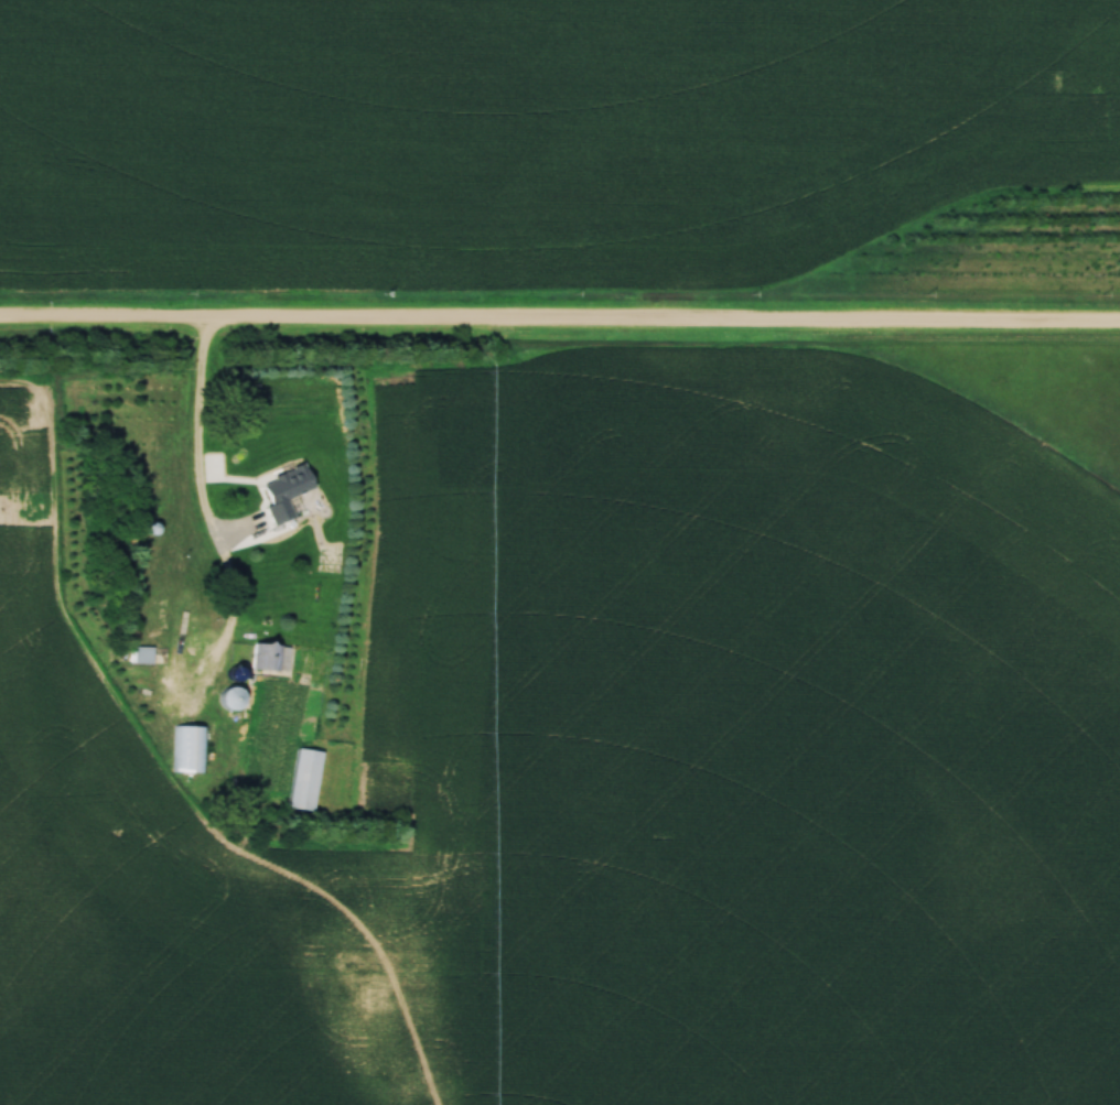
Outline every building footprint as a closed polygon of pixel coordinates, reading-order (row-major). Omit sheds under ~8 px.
[(253,484),(271,526),(290,518),(282,501),(311,489),(301,464),(253,484)] [(254,673),(287,673),(287,647),(254,647),(254,673)] [(130,666),(167,666),(167,648),(130,648),(130,666)] [(217,711),(235,710),(234,690),(217,690),(217,711)] [(204,728),(175,728),(175,775),(204,775),(204,728)] [(319,753),(294,750),(286,810),(312,813),(319,753)]
